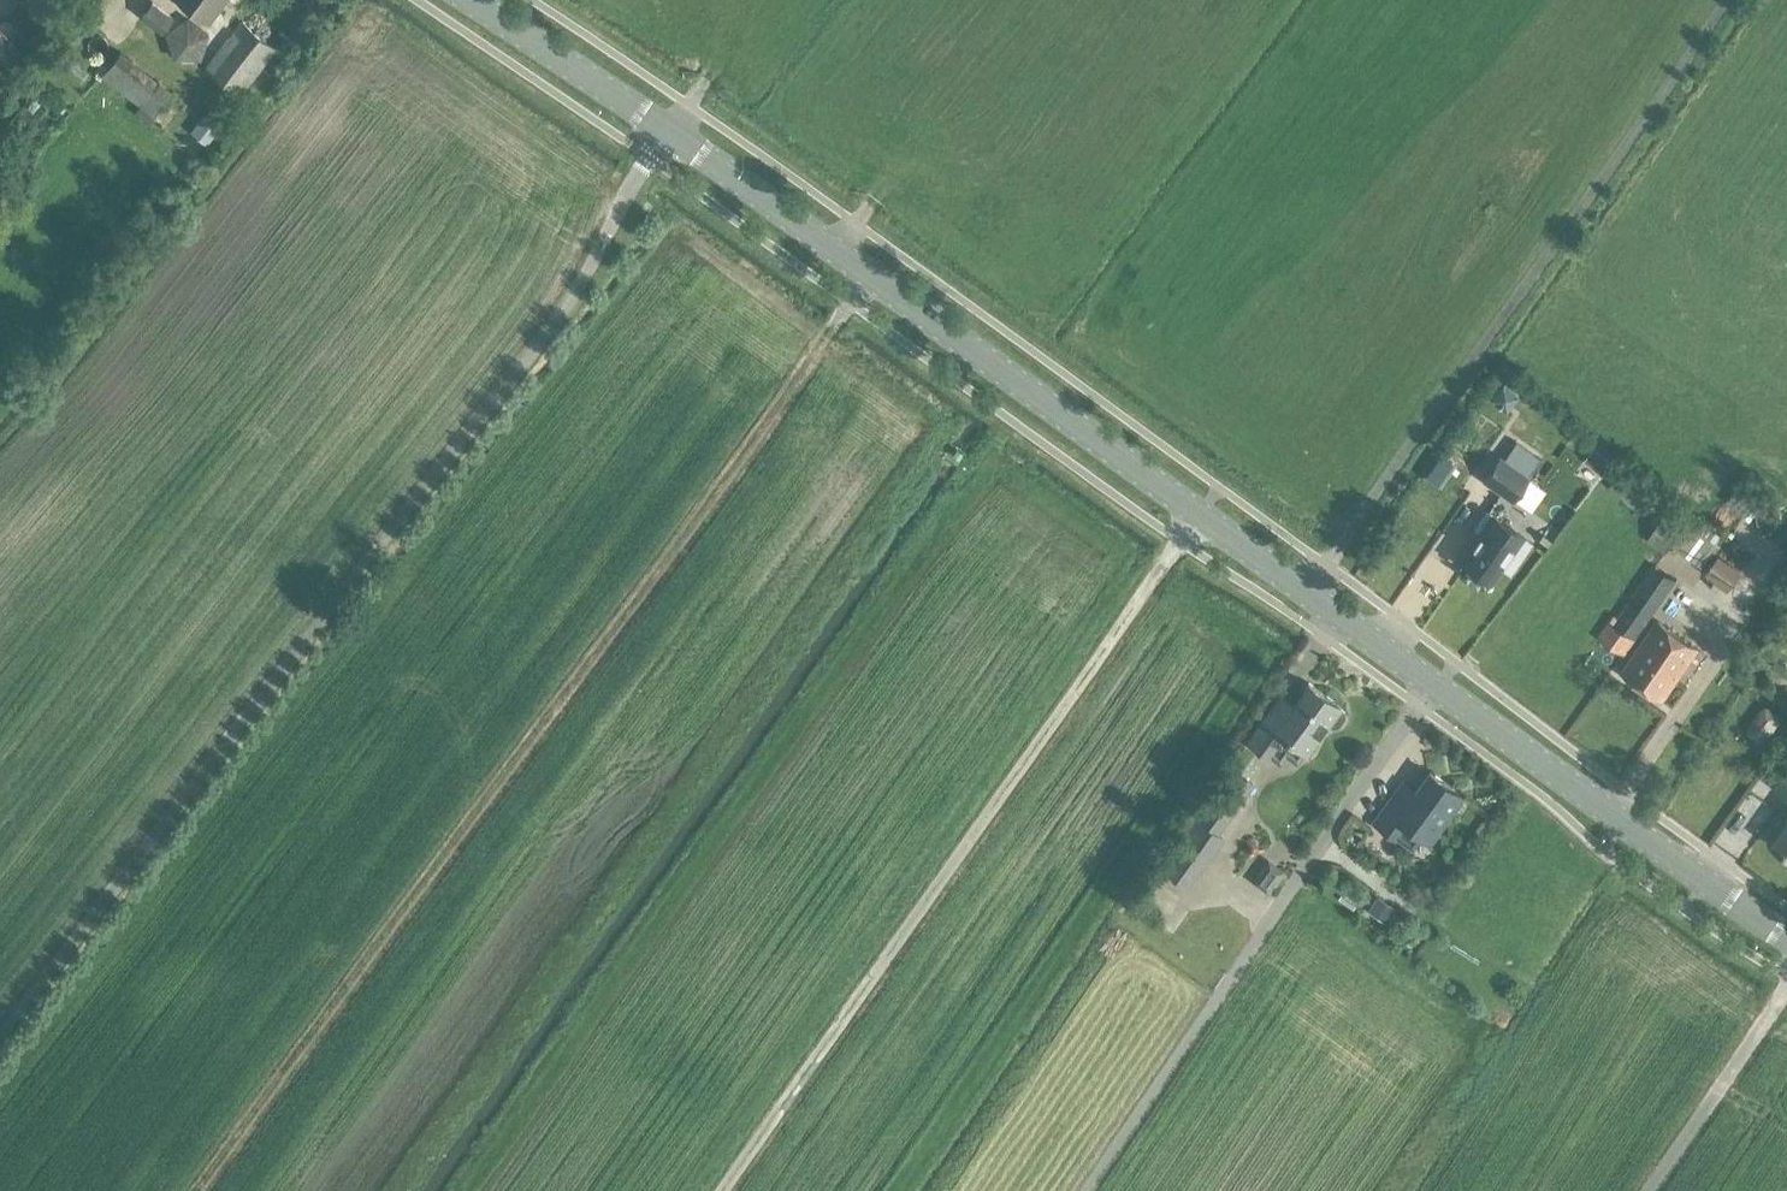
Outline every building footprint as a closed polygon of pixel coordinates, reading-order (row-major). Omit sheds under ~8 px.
[(111,0),(89,0),(102,11),(111,0)] [(228,0),(180,0),(210,24),(228,0)] [(163,32),(174,17),(155,2),(143,16),(163,32)] [(175,57),(196,56),(205,35),(186,20),(167,35),(175,57)] [(240,93),(276,48),(242,21),(206,66),(240,93)] [(122,51),(102,75),(140,105),(136,110),(135,112),(137,113),(147,122),(148,122),(149,123),(151,121),(166,102),(174,92),(160,81),(129,57),(122,51)] [(206,143),(221,125),(205,112),(191,131),(206,143)] [(1504,383),(1493,398),(1507,409),(1519,394),(1504,383)] [(1514,442),(1502,459),(1525,475),(1537,458),(1514,442)] [(1496,456),(1480,480),(1512,501),(1528,477),(1525,475),(1502,459),(1496,456)] [(1443,458),(1430,475),(1441,482),(1453,465),(1443,458)] [(1471,543),(1459,561),(1492,584),(1503,568),(1512,574),(1538,537),(1491,503),(1474,528),(1479,531),(1478,533),(1476,531),(1468,542),(1471,543)] [(1684,525),(1668,512),(1647,539),(1664,553),(1671,543),(1729,590),(1743,573),(1716,551),(1719,547),(1687,521),(1684,525)] [(1614,615),(1610,620),(1631,635),(1636,638),(1649,619),(1658,606),(1677,580),(1659,568),(1655,564),(1654,565),(1653,566),(1627,604),(1621,613),(1620,614),(1618,617),(1614,615)] [(1663,702),(1700,648),(1658,619),(1621,673),(1663,702)] [(1251,736),(1246,742),(1252,747),(1268,759),(1270,760),(1272,759),(1281,765),(1287,757),(1298,765),(1302,759),(1306,754),(1307,754),(1309,756),(1317,744),(1319,742),(1323,736),(1331,726),(1332,727),(1338,727),(1339,727),(1344,720),(1347,716),(1347,715),(1346,712),(1346,710),(1344,708),(1345,707),(1341,704),(1339,702),(1333,698),(1329,696),(1327,694),(1324,692),(1321,689),(1319,688),(1315,685),(1311,682),(1309,681),(1299,695),(1296,699),(1295,700),(1294,701),(1294,700),(1283,692),(1279,698),(1255,730),(1251,736)] [(1764,706),(1749,728),(1763,739),(1779,716),(1764,706)] [(1157,863),(1157,864),(1158,865),(1189,887),(1226,837),(1220,833),(1246,798),(1248,795),(1256,784),(1247,777),(1230,765),(1224,772),(1221,778),(1205,798),(1198,808),(1182,830),(1175,840),(1160,860),(1157,863)] [(1776,786),(1775,787),(1775,788),(1776,789),(1784,794),(1786,796),(1786,770),(1776,786)] [(1429,842),(1462,796),(1430,773),(1410,800),(1398,791),(1375,822),(1397,838),(1407,825),(1429,842)] [(1767,840),(1777,847),(1786,854),(1786,812),(1770,837),(1767,840)] [(1254,894),(1271,904),(1284,884),(1267,873),(1254,894)] [(1379,895),(1368,911),(1389,926),(1391,924),(1399,912),(1396,910),(1397,908),(1379,895)]
